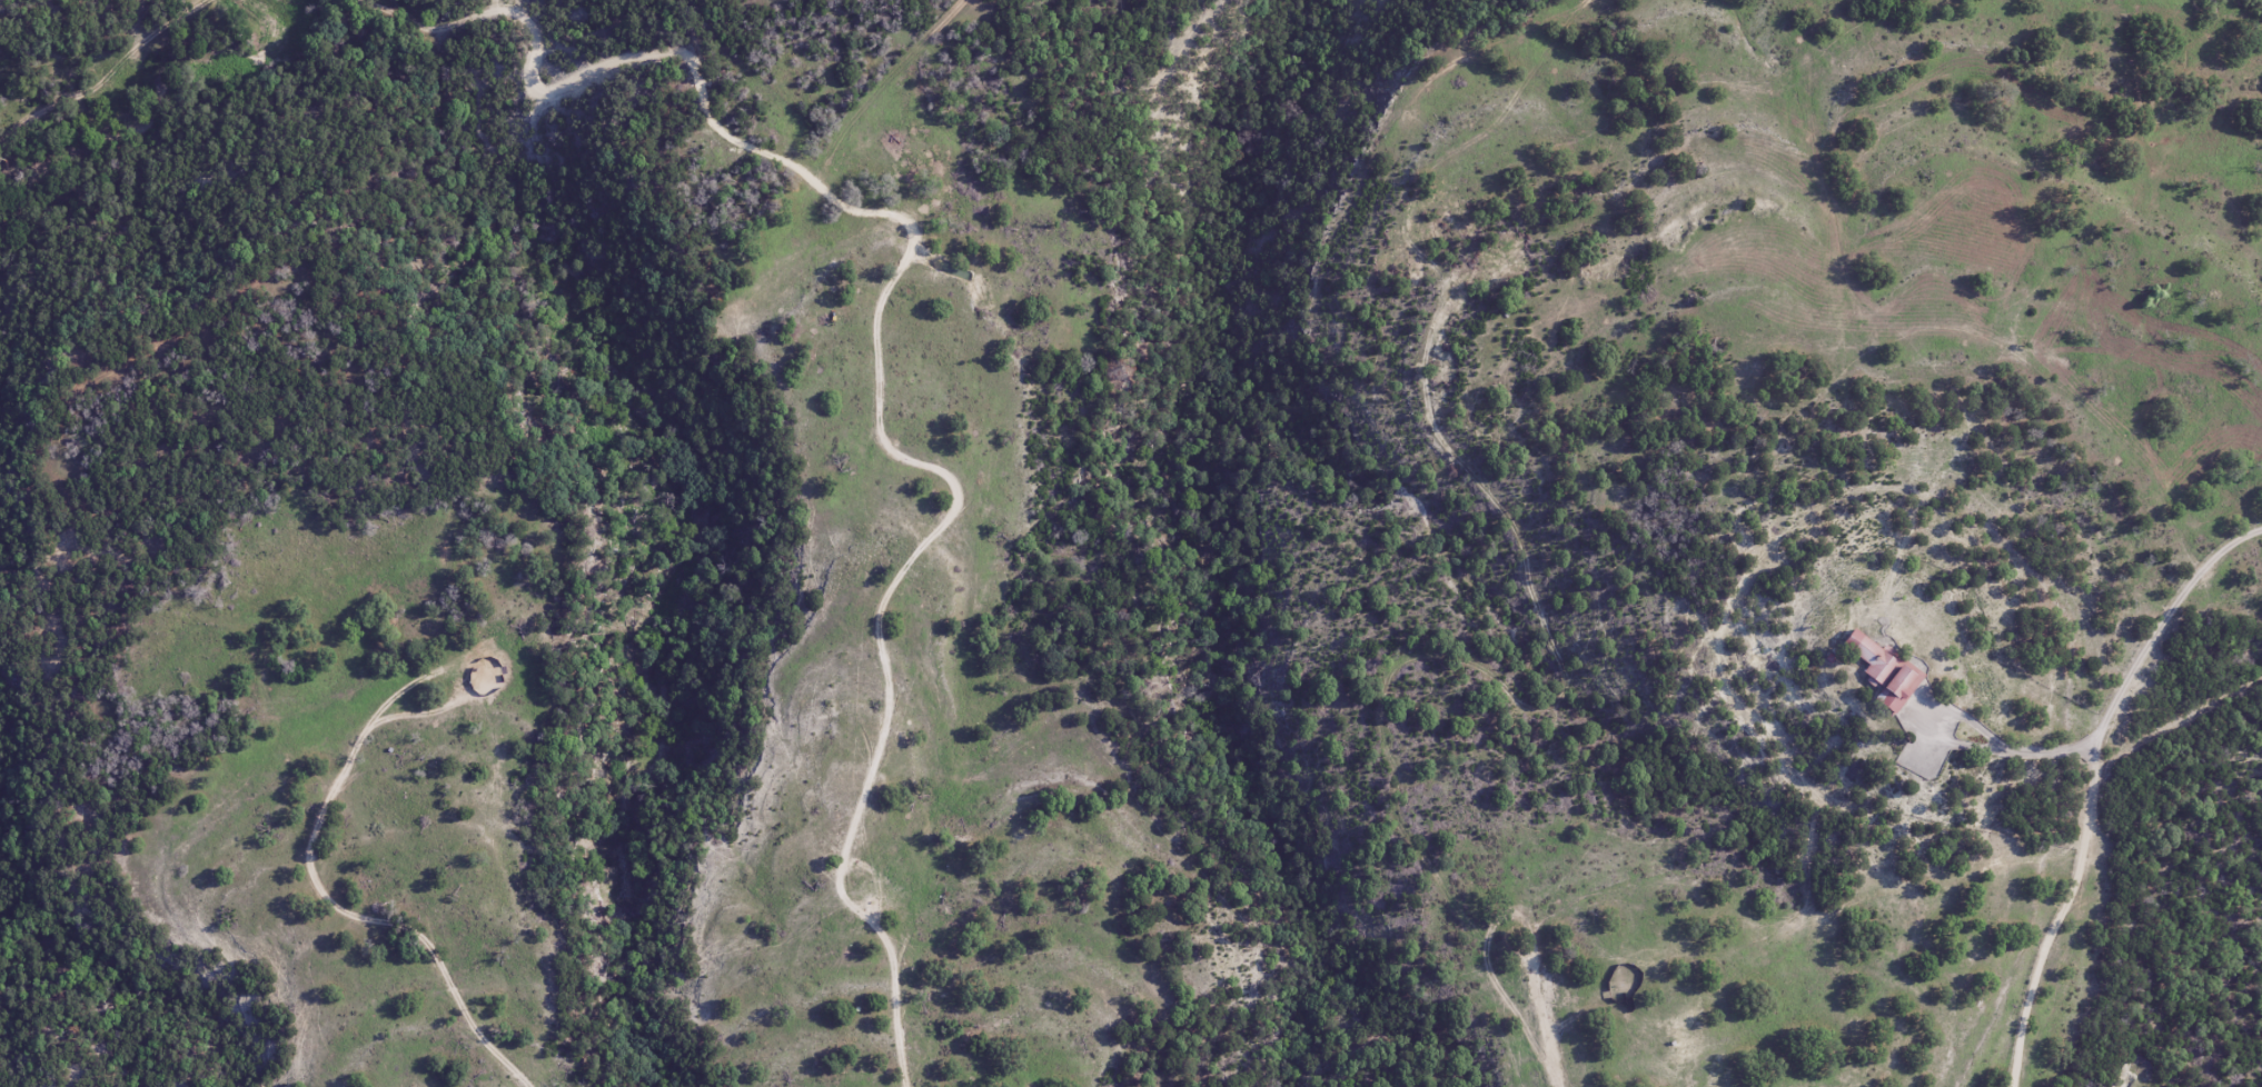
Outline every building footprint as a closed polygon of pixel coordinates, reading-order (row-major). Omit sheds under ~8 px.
[(1890,717),(1921,677),(1883,647),(1879,652),(1850,629),(1835,649),(1884,687),(1871,703),(1890,717)]
